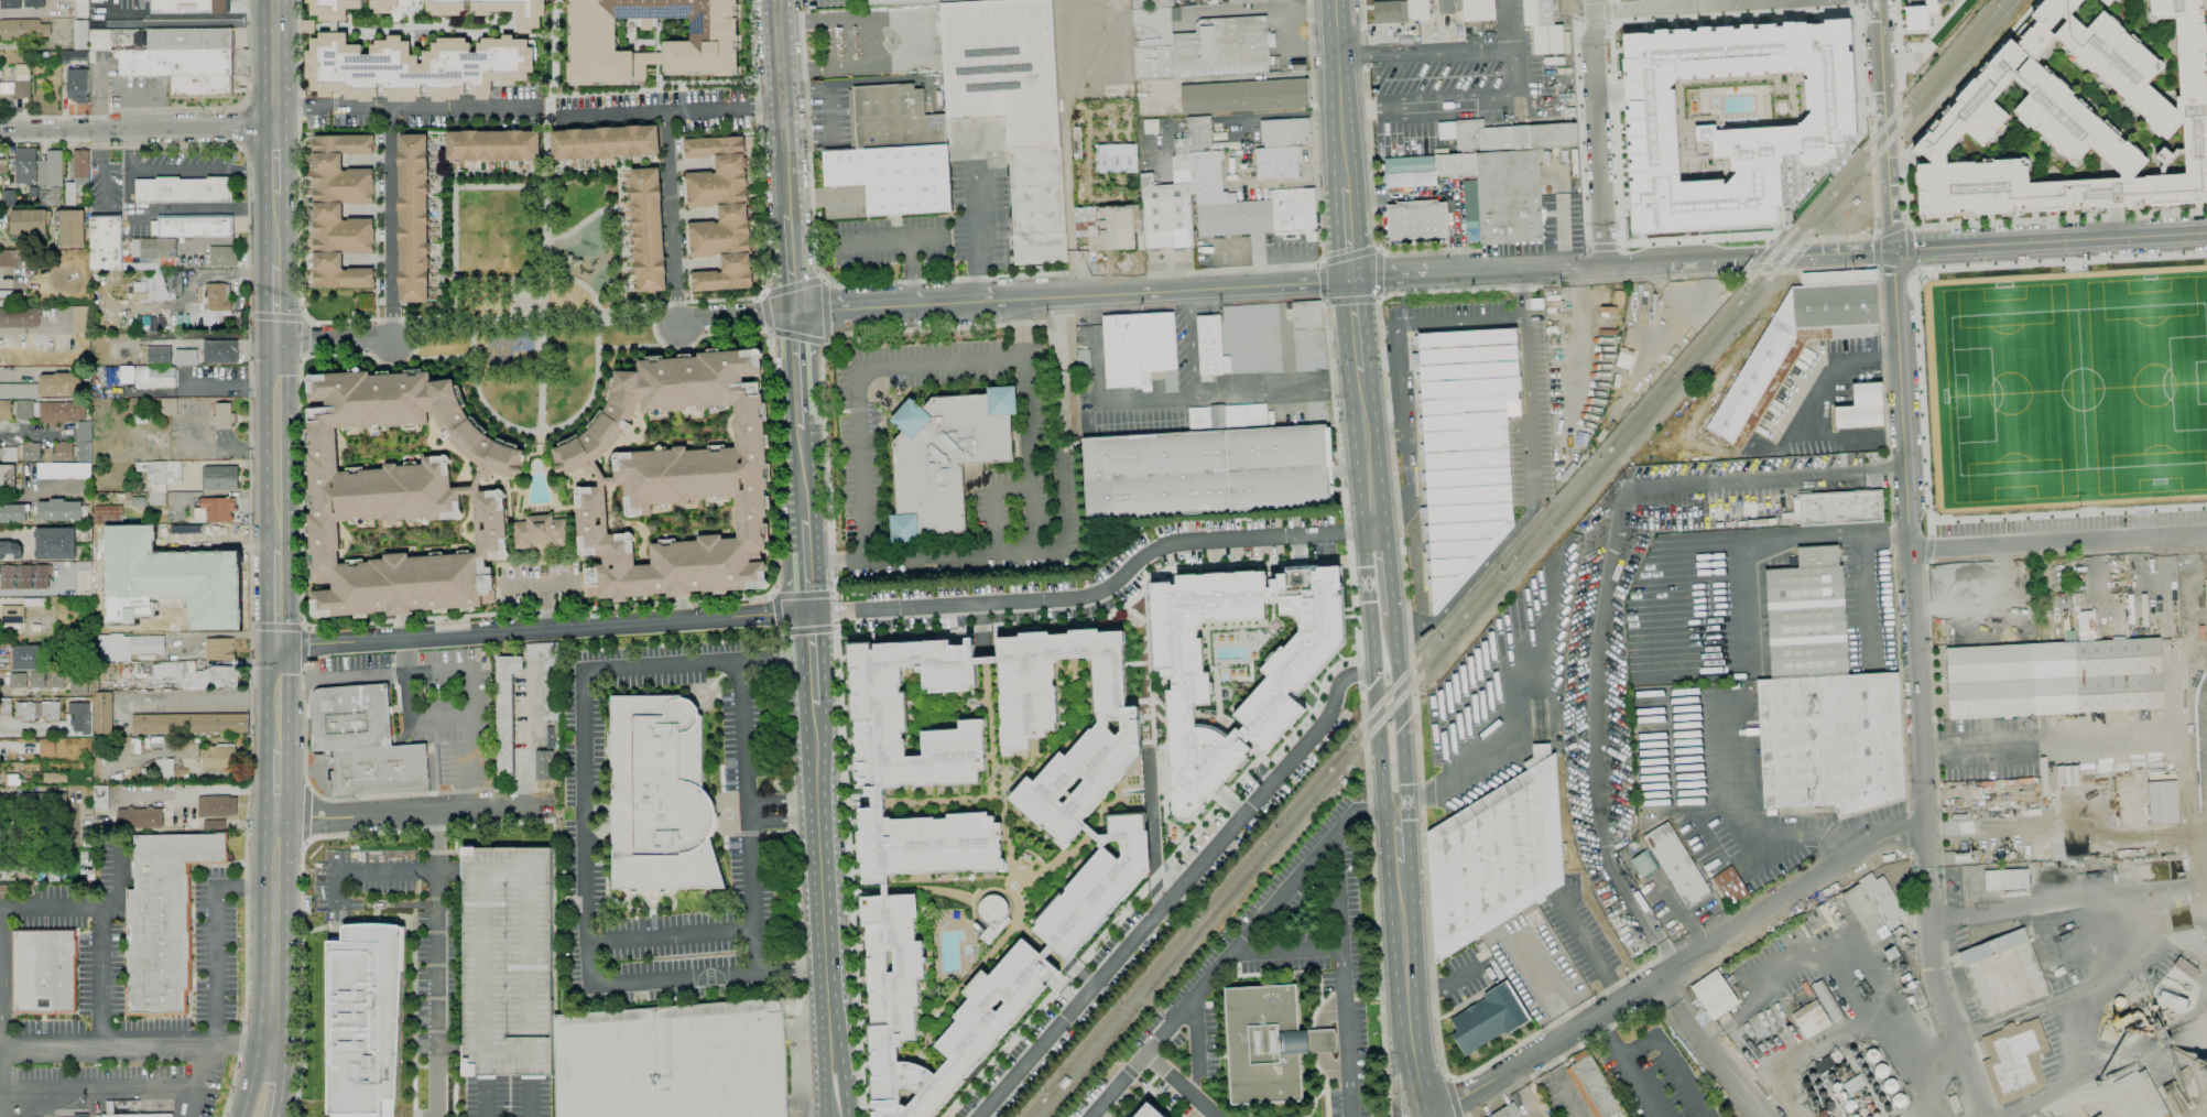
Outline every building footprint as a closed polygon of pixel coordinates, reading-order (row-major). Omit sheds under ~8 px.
[(1,9),(1,0),(21,0),(21,9),(1,9)] [(74,18),(74,0),(89,0),(89,18),(74,18)] [(152,12),(152,0),(230,0),(230,12),(152,12)] [(307,3),(307,0),(362,0),(362,9),(348,9),(348,21),(338,21),(333,21),(320,21),(320,15),(312,15),(312,3),(307,3)] [(372,9),(372,0),(546,0),(546,17),(542,17),(542,28),(533,28),(533,33),(519,33),(519,11),(491,11),(491,15),(477,15),(477,11),(472,11),(472,1),(466,1),(466,11),(463,11),(463,15),(434,15),(434,11),(427,11),(427,2),(424,2),(424,1),(418,1),(418,6),(407,6),(407,12),(402,12),(402,20),(400,20),(400,22),(392,22),(392,20),(391,20),(391,13),(377,13),(377,9),(372,9)] [(570,62),(569,0),(739,0),(739,36),(738,36),(738,50),(739,50),(739,75),(716,76),(716,72),(715,72),(715,75),(665,75),(665,64),(646,64),(646,82),(634,82),(634,85),(569,86),(569,62),(570,62)] [(942,3),(1008,0),(1053,0),(1067,262),(1014,265),(1005,118),(948,121),(942,3)] [(1132,10),(1132,0),(1174,0),(1174,8),(1132,10)] [(1438,13),(1437,0),(1454,0),(1455,14),(1445,14),(1445,13),(1438,13)] [(1465,28),(1463,0),(1495,0),(1496,20),(1480,21),(1480,28),(1465,28)] [(1524,26),(1523,0),(1553,0),(1554,25),(1563,25),(1564,53),(1534,55),(1533,25),(1524,26)] [(1904,34),(1932,33),(1931,15),(1939,15),(1939,4),(1954,4),(1954,0),(1902,0),(1904,34)] [(2032,7),(2038,0),(2079,0),(2066,14),(2086,31),(2102,12),(2108,17),(2110,14),(2119,22),(2118,24),(2123,30),(2122,31),(2129,36),(2131,34),(2140,42),(2139,43),(2157,61),(2155,63),(2161,68),(2146,83),(2176,109),(2175,96),(2177,96),(2174,17),(2157,18),(2157,11),(2150,11),(2149,0),(2206,0),(2206,10),(2204,11),(2205,24),(2206,24),(2206,30),(2206,53),(2206,72),(2206,204),(2204,204),(2141,207),(2141,209),(2126,210),(2126,207),(2113,208),(2103,208),(2103,210),(2000,216),(2000,213),(1978,214),(1978,217),(1960,218),(1960,214),(1927,216),(1925,218),(1923,218),(1921,218),(1920,217),(1917,216),(1916,215),(1916,213),(1917,210),(1918,208),(1916,164),(1931,163),(1931,162),(1920,153),(1918,155),(1912,150),(1927,132),(1926,131),(1935,120),(1937,122),(1944,116),(1940,112),(1947,106),(1949,108),(1956,100),(1954,99),(1974,77),(1975,79),(1981,73),(1978,69),(1986,62),(1987,63),(1992,57),(1990,55),(2001,43),(2003,44),(2010,39),(2015,44),(2020,39),(2018,36),(2029,24),(2031,26),(2035,21),(2029,14),(2034,9),(2032,7)] [(1374,23),(1373,2),(1407,1),(1409,22),(1374,23)] [(1174,8),(1179,8),(1181,21),(1172,22),(1173,34),(1197,33),(1196,24),(1200,20),(1266,15),(1268,34),(1275,33),(1275,47),(1269,47),(1270,65),(1269,66),(1269,72),(1135,79),(1132,10),(1174,8)] [(1,28),(0,28),(0,20),(1,20),(40,20),(40,24),(51,23),(51,36),(40,36),(40,40),(1,41),(1,28)] [(88,50),(74,50),(75,20),(88,20),(88,50)] [(1621,32),(1624,89),(1631,234),(1779,226),(1779,214),(1777,207),(1785,207),(1782,155),(1793,154),(1798,154),(1802,154),(1803,165),(1822,164),(1822,161),(1829,160),(1828,155),(1834,155),(1834,142),(1841,141),(1840,137),(1852,135),(1846,21),(1621,32)] [(110,30),(89,29),(88,49),(110,50),(110,30)] [(148,50),(148,29),(231,29),(232,50),(148,50)] [(338,33),(348,33),(348,45),(362,45),(362,54),(372,54),(372,45),(377,45),(377,40),(389,40),(389,35),(403,35),(403,41),(411,41),(411,56),(420,56),(420,64),(424,64),(424,52),(433,52),(433,43),(438,43),(438,39),(467,39),(467,43),(471,43),(471,53),(478,53),(478,43),(483,43),(483,39),(497,39),(497,40),(503,40),(503,35),(514,35),(514,40),(530,40),(530,47),(534,47),(534,72),(530,72),(530,80),(517,80),(517,86),(503,86),(503,80),(492,80),(492,95),(491,95),(491,99),(477,99),(477,95),(461,95),(461,99),(447,99),(447,101),(434,101),(434,97),(428,97),(428,95),(422,95),(422,97),(417,97),(417,101),(390,101),(390,97),(385,97),(385,94),(378,94),(378,97),(374,97),(374,101),(360,101),(360,99),(346,99),(346,95),(340,95),(340,91),(334,91),(334,97),(320,97),(320,91),(312,91),(312,79),(307,79),(307,51),(312,51),(312,39),(320,39),(320,33),(333,33),(338,33)] [(232,50),(232,75),(230,75),(172,75),(119,76),(119,51),(148,50),(232,50)] [(70,64),(63,64),(63,51),(87,51),(87,61),(70,61),(70,64)] [(14,83),(14,75),(15,75),(15,64),(30,64),(30,98),(14,98),(14,94),(14,83)] [(88,105),(78,105),(78,99),(68,99),(67,69),(88,69),(88,105)] [(230,75),(230,76),(233,76),(233,98),(168,99),(168,77),(172,77),(172,75),(230,75)] [(1183,115),(1181,86),(1307,78),(1309,107),(1183,115)] [(14,94),(0,94),(0,93),(0,83),(14,83),(14,94)] [(852,151),(848,90),(854,90),(854,87),(914,84),(914,89),(924,88),(925,116),(945,115),(947,144),(852,151)] [(1189,139),(1188,118),(1210,117),(1213,151),(1191,153),(1189,139)] [(1265,148),(1265,144),(1262,144),(1261,121),(1309,118),(1311,134),(1312,145),(1265,148)] [(1457,154),(1456,121),(1483,119),(1483,128),(1576,123),(1578,147),(1539,149),(1457,154)] [(553,160),(553,150),(552,150),(551,141),(552,141),(552,132),(567,131),(567,130),(583,129),(583,130),(598,129),(597,128),(612,127),(612,128),(628,128),(627,126),(642,126),(642,127),(659,126),(660,153),(643,154),(643,155),(629,156),(629,155),(627,155),(627,156),(616,156),(612,156),(612,158),(600,158),(600,156),(597,158),(587,159),(587,158),(584,158),(585,159),(569,160),(569,159),(553,160)] [(496,161),(496,160),(492,160),(492,161),(481,161),(481,160),(479,160),(479,161),(464,161),(464,160),(448,160),(448,132),(464,132),(464,130),(479,130),(479,132),(509,131),(509,130),(524,130),(524,131),(540,131),(541,159),(524,160),(509,161),(509,160),(507,160),(507,161),(496,161)] [(427,134),(428,151),(430,167),(430,181),(428,181),(428,183),(430,183),(430,195),(428,195),(428,213),(430,213),(430,225),(428,225),(428,242),(430,242),(430,253),(428,253),(428,257),(430,257),(430,269),(428,269),(428,271),(430,271),(430,286),(428,286),(428,302),(401,302),(401,286),(400,286),(400,271),(401,271),(400,241),(399,226),(400,226),(400,212),(399,212),(399,196),(400,196),(400,167),(399,167),(399,151),(400,151),(400,134),(427,134)] [(374,288),(315,288),(315,284),(314,284),(314,270),(315,270),(315,265),(313,265),(313,256),(315,256),(315,252),(314,252),(314,238),(315,238),(315,236),(314,236),(314,220),(315,220),(315,203),(314,203),(314,188),(315,188),(315,186),(314,186),(314,171),(315,171),(315,153),(314,153),(314,139),(315,139),(315,135),(374,135),(374,144),(373,144),(373,154),(348,154),(348,153),(343,153),(343,170),(344,170),(344,171),(348,171),(348,169),(373,169),(373,180),(376,180),(376,195),(373,195),(373,205),(348,205),(348,203),(343,203),(343,219),(344,219),(344,220),(348,220),(348,219),(373,219),(373,229),(376,229),(376,243),(373,243),(373,254),(348,254),(348,252),(343,252),(343,269),(344,269),(344,271),(348,271),(348,269),(373,269),(373,279),(374,279),(374,288)] [(753,269),(752,269),(752,270),(753,285),(752,285),(752,289),(693,292),(692,283),(693,283),(693,273),(718,271),(718,272),(724,272),(722,254),(717,254),(717,257),(692,258),(689,224),(715,221),(715,224),(720,223),(719,205),(714,205),(715,207),(688,209),(686,173),(713,172),(713,173),(718,173),(717,155),(711,155),(711,158),(686,159),(686,154),(684,154),(683,149),(684,149),(684,140),(744,137),(746,158),(747,158),(747,170),(747,186),(747,189),(748,189),(750,236),(749,236),(750,239),(751,257),(752,257),(753,269)] [(1192,194),(1194,248),(1145,250),(1141,174),(1153,173),(1154,186),(1174,185),(1172,156),(1174,156),(1174,139),(1189,139),(1191,153),(1189,153),(1192,194)] [(1094,144),(1094,173),(1137,173),(1137,143),(1094,144)] [(947,144),(952,210),(870,216),(868,184),(825,186),(823,152),(852,151),(947,144)] [(1298,147),(1301,178),(1259,181),(1257,149),(1298,147)] [(17,184),(15,149),(36,149),(36,184),(17,184)] [(1539,149),(1544,241),(1481,245),(1481,241),(1466,242),(1466,229),(1481,228),(1478,174),(1464,175),(1464,178),(1449,180),(1449,177),(1445,177),(1445,175),(1436,176),(1436,172),(1387,174),(1385,159),(1435,155),(1457,154),(1539,149)] [(63,186),(39,186),(39,162),(46,162),(46,151),(63,150),(63,186)] [(76,206),(66,206),(65,182),(74,182),(74,151),(89,150),(89,185),(76,185),(76,206)] [(1197,204),(1196,194),(1192,194),(1189,153),(1191,153),(1213,151),(1224,151),(1225,161),(1221,161),(1224,192),(1228,192),(1228,194),(1236,193),(1237,202),(1197,204)] [(640,292),(639,276),(638,276),(637,260),(638,260),(638,259),(635,259),(635,248),(637,247),(637,242),(635,242),(634,232),(635,232),(635,228),(634,228),(633,217),(634,217),(634,215),(633,215),(632,203),(633,203),(633,202),(632,202),(631,186),(632,186),(632,170),(660,169),(661,184),(662,184),(663,199),(662,199),(665,259),(666,258),(667,274),(666,274),(667,290),(640,292)] [(231,202),(135,203),(135,180),(156,180),(156,177),(180,177),(180,180),(207,180),(207,177),(231,177),(231,202)] [(59,206),(39,205),(40,191),(51,192),(51,187),(61,187),(59,206)] [(1272,199),(1272,191),(1314,187),(1316,228),(1314,228),(1314,232),(1317,232),(1317,241),(1307,241),(1306,234),(1294,235),(1295,238),(1286,238),(1286,235),(1274,236),(1274,232),(1272,199)] [(15,206),(2,206),(3,191),(17,191),(15,206)] [(1855,197),(1850,203),(1855,206),(1859,202),(1855,197)] [(1274,232),(1250,234),(1250,237),(1242,237),(1242,235),(1221,236),(1221,238),(1214,238),(1214,236),(1198,237),(1197,204),(1237,202),(1272,199),(1274,232)] [(1393,239),(1389,236),(1387,205),(1398,205),(1398,202),(1437,200),(1438,203),(1447,202),(1448,237),(1393,239)] [(1101,250),(1099,207),(1133,205),(1135,249),(1101,250)] [(9,238),(8,208),(12,208),(12,210),(47,209),(47,212),(52,212),(52,219),(48,219),(48,224),(46,224),(46,238),(9,238)] [(85,246),(56,246),(56,209),(85,210),(85,246)] [(235,237),(159,238),(159,216),(235,215),(235,237)] [(122,270),(91,270),(91,217),(122,217),(122,270)] [(175,258),(133,258),(133,240),(175,239),(175,258)] [(237,267),(210,267),(210,263),(206,263),(206,254),(210,254),(210,247),(237,247),(237,267)] [(22,267),(0,267),(0,250),(21,250),(22,267)] [(1792,286),(1803,286),(1803,274),(1877,270),(1879,325),(1878,325),(1878,332),(1873,332),(1874,337),(1807,340),(1741,451),(1707,430),(1792,286)] [(182,293),(166,293),(166,271),(182,271),(182,293)] [(199,311),(199,284),(226,283),(226,284),(230,284),(230,301),(232,301),(232,311),(199,311)] [(13,306),(0,306),(0,290),(13,290),(13,306)] [(372,308),(360,308),(360,294),(372,295),(372,308)] [(1292,302),(1320,301),(1323,329),(1294,330),(1292,302)] [(90,334),(74,334),(74,307),(90,307),(90,334)] [(40,327),(0,327),(0,309),(39,308),(40,327)] [(1165,393),(1164,371),(1155,371),(1155,373),(1151,373),(1152,391),(1142,392),(1142,390),(1137,390),(1135,387),(1107,388),(1102,316),(1174,312),(1177,370),(1178,392),(1165,393)] [(1200,376),(1197,316),(1220,315),(1224,375),(1200,376)] [(1547,335),(1546,327),(1557,325),(1558,333),(1547,335)] [(1513,527),(1434,617),(1429,618),(1422,552),(1431,551),(1429,544),(1422,544),(1416,435),(1411,340),(1413,339),(1413,336),(1418,336),(1418,334),(1516,329),(1519,378),(1521,377),(1522,391),(1518,391),(1519,401),(1521,400),(1521,415),(1508,416),(1513,527)] [(238,364),(205,364),(204,341),(238,340),(238,364)] [(148,365),(148,347),(171,347),(171,364),(148,365)] [(176,366),(175,350),(197,349),(198,366),(176,366)] [(617,371),(639,372),(639,361),(646,360),(646,357),(664,356),(664,359),(681,358),(680,355),(686,355),(693,354),(693,357),(699,357),(699,354),(708,354),(708,350),(720,349),(720,353),(754,350),(755,349),(757,349),(758,349),(759,349),(760,349),(761,350),(762,351),(762,353),(763,355),(762,356),(762,357),(763,376),(744,377),(744,383),(761,382),(762,394),(763,394),(764,404),(768,404),(769,421),(765,421),(767,436),(769,435),(770,447),(767,447),(768,465),(771,465),(772,481),(770,481),(770,489),(767,489),(768,497),(770,497),(771,509),(768,509),(769,518),(765,518),(765,525),(770,524),(770,541),(768,542),(768,551),(762,551),(763,562),(767,562),(768,579),(769,582),(769,583),(769,584),(769,585),(769,586),(768,586),(768,587),(767,588),(765,588),(764,589),(763,589),(761,588),(760,588),(727,590),(728,594),(716,595),(716,592),(706,593),(706,590),(693,592),(693,596),(670,598),(668,593),(655,594),(655,595),(648,596),(648,598),(635,599),(635,596),(628,597),(629,601),(616,603),(616,598),(600,599),(600,596),(589,597),(586,566),(605,565),(604,554),(590,555),(589,556),(588,556),(587,557),(586,557),(585,556),(584,556),(583,556),(583,555),(581,554),(580,554),(580,552),(580,550),(581,549),(577,496),(577,495),(577,492),(577,491),(577,490),(577,489),(578,489),(579,488),(580,488),(581,487),(583,487),(583,488),(600,487),(600,479),(597,474),(591,477),(586,468),(583,469),(580,470),(577,473),(573,474),(568,476),(567,471),(559,473),(554,449),(562,447),(562,444),(564,443),(565,443),(567,442),(568,441),(570,441),(572,440),(574,438),(575,437),(576,437),(576,436),(577,436),(579,435),(579,434),(581,437),(591,430),(589,426),(590,425),(591,424),(592,423),(594,422),(595,421),(595,420),(596,420),(596,419),(597,417),(598,416),(599,415),(600,414),(600,413),(601,412),(601,411),(602,411),(605,412),(611,400),(608,398),(609,395),(609,394),(610,392),(610,390),(611,389),(611,388),(611,387),(612,386),(612,383),(612,382),(612,381),(612,380),(612,379),(613,378),(617,378),(617,371)] [(1079,384),(1077,350),(1089,349),(1091,384),(1079,384)] [(13,367),(0,367),(0,353),(12,353),(12,354),(15,354),(15,366),(13,366),(13,367)] [(152,390),(152,388),(149,388),(149,390),(135,390),(135,367),(150,366),(150,368),(175,368),(176,388),(155,388),(155,390),(152,390)] [(134,384),(121,384),(121,367),(134,367),(134,384)] [(525,451),(522,475),(514,474),(514,478),(513,478),(512,477),(511,477),(510,477),(508,477),(507,476),(505,476),(504,475),(502,475),(501,475),(500,474),(499,474),(498,474),(497,473),(496,473),(494,473),(491,481),(485,478),(481,486),(482,491),(498,490),(499,490),(500,489),(501,489),(502,490),(503,490),(504,490),(504,491),(505,491),(505,492),(507,494),(507,495),(507,496),(507,497),(507,498),(509,550),(509,551),(510,552),(510,553),(510,554),(510,555),(510,556),(509,557),(508,558),(507,558),(507,560),(505,560),(504,560),(503,560),(502,558),(501,558),(487,560),(488,567),(493,567),(496,589),(491,590),(491,594),(482,595),(483,606),(475,607),(475,609),(464,610),(464,607),(447,609),(447,611),(436,612),(436,610),(427,611),(426,608),(414,610),(414,614),(390,617),(390,611),(377,612),(377,614),(367,615),(368,617),(358,618),(357,615),(322,617),(322,618),(320,618),(319,618),(318,618),(317,618),(316,618),(315,617),(314,616),(314,615),(313,614),(313,612),(313,611),(314,610),(313,592),(335,589),(334,584),(318,585),(318,577),(314,577),(314,566),(309,566),(308,549),(312,549),(311,535),(308,535),(307,523),(311,523),(309,514),(314,514),(313,507),(309,508),(308,490),(312,489),(311,475),(308,475),(307,462),(309,462),(309,454),(312,454),(312,446),(308,446),(307,430),(311,430),(309,409),(327,408),(327,401),(311,402),(309,383),(308,382),(308,381),(308,380),(308,379),(308,378),(309,377),(311,376),(312,375),(313,375),(314,375),(315,375),(316,375),(316,376),(350,373),(350,370),(362,369),(362,372),(371,371),(371,376),(378,376),(378,372),(391,371),(391,375),(406,373),(406,370),(423,369),(424,372),(432,372),(432,380),(455,379),(456,383),(457,387),(460,384),(460,387),(461,389),(463,391),(463,392),(464,394),(464,395),(465,397),(465,398),(466,400),(466,402),(467,403),(468,405),(464,408),(466,410),(467,412),(468,414),(470,417),(471,419),(474,415),(475,416),(476,417),(477,420),(479,421),(479,422),(481,424),(482,425),(483,426),(485,427),(486,429),(487,430),(489,431),(487,435),(491,437),(493,440),(498,442),(499,437),(500,437),(501,438),(503,440),(504,440),(508,441),(509,442),(511,442),(513,443),(514,443),(515,444),(518,444),(519,445),(518,449),(525,451)] [(83,395),(40,395),(40,377),(42,377),(42,375),(56,375),(56,373),(83,373),(83,395)] [(39,399),(0,399),(0,383),(39,383),(39,399)] [(1836,430),(1835,408),(1855,406),(1852,384),(1882,383),(1885,426),(1836,430)] [(893,443),(903,432),(891,421),(912,398),(924,409),(934,398),(989,394),(988,388),(1016,387),(1018,414),(1011,414),(1013,462),(964,465),(967,532),(920,535),(921,542),(892,543),(891,516),(896,516),(893,443)] [(177,415),(162,415),(162,398),(177,398),(177,415)] [(58,427),(48,427),(48,422),(40,423),(40,417),(34,417),(34,419),(17,419),(17,401),(34,400),(34,402),(86,402),(86,419),(68,420),(68,422),(58,422),(58,427)] [(12,420),(0,420),(0,401),(11,401),(11,404),(13,404),(13,408),(12,408),(12,420)] [(231,430),(216,430),(216,422),(213,422),(213,416),(216,416),(216,403),(231,403),(231,414),(236,414),(236,423),(231,423),(231,430)] [(1087,520),(1083,438),(1189,433),(1188,409),(1210,408),(1210,405),(1226,404),(1226,406),(1266,404),(1268,427),(1326,424),(1330,506),(1087,520)] [(149,423),(133,424),(132,413),(149,413),(149,423)] [(91,451),(78,451),(78,422),(91,422),(91,451)] [(41,462),(23,462),(23,443),(28,443),(28,442),(33,442),(33,443),(41,443),(41,462)] [(53,463),(45,463),(45,448),(53,448),(53,453),(55,453),(55,443),(61,443),(61,442),(65,442),(65,443),(73,443),(73,460),(53,460),(53,463)] [(17,462),(2,462),(2,447),(17,447),(17,462)] [(150,506),(150,494),(149,494),(148,471),(137,471),(137,463),(181,462),(182,484),(166,485),(167,506),(150,506)] [(91,479),(37,479),(37,464),(91,463),(91,479)] [(4,496),(0,496),(0,465),(17,465),(15,491),(6,491),(4,496)] [(206,491),(205,467),(238,466),(238,490),(206,491)] [(1801,527),(1801,523),(1781,524),(1781,519),(1801,518),(1801,513),(1794,513),(1793,491),(1800,491),(1811,491),(1811,494),(1882,490),(1884,522),(1801,527)] [(144,507),(131,507),(132,497),(144,498),(144,507)] [(233,522),(208,522),(208,518),(195,518),(195,508),(200,508),(200,499),(235,498),(235,507),(238,507),(238,511),(231,511),(231,516),(233,516),(233,522)] [(83,521),(39,521),(39,502),(51,502),(51,499),(65,499),(65,502),(83,502),(83,521)] [(26,522),(0,523),(0,505),(31,505),(31,511),(26,511),(26,522)] [(123,524),(94,525),(94,507),(123,507),(123,524)] [(514,549),(513,522),(528,521),(528,517),(553,516),(554,520),(568,519),(569,546),(553,546),(553,542),(532,543),(532,547),(514,549)] [(240,551),(155,552),(155,525),(108,525),(109,622),(137,622),(137,615),(156,615),(156,601),(190,601),(190,630),(241,629),(240,551)] [(35,560),(75,560),(75,528),(35,528),(35,560)] [(20,542),(0,542),(0,559),(20,559),(20,542)] [(1905,796),(1839,817),(1835,805),(1765,809),(1758,681),(1772,680),(1765,571),(1800,568),(1798,547),(1838,545),(1839,566),(1842,566),(1849,675),(1899,672),(1905,796)] [(91,596),(77,596),(78,561),(91,561),(91,596)] [(14,589),(1,589),(1,565),(14,565),(14,566),(18,566),(18,575),(14,575),(14,576),(17,576),(17,581),(14,581),(14,589)] [(32,589),(19,589),(19,565),(32,565),(32,566),(34,566),(34,575),(31,575),(31,576),(33,576),(33,581),(32,581),(32,589)] [(36,589),(35,565),(47,565),(47,566),(52,566),(52,574),(48,574),(48,576),(50,576),(50,582),(48,582),(48,589),(36,589)] [(1152,585),(1154,671),(1163,671),(1163,676),(1174,677),(1175,691),(1167,693),(1175,814),(1184,823),(1195,822),(1250,758),(1252,752),(1251,745),(1260,746),(1270,755),(1311,712),(1290,695),(1295,691),(1301,696),(1346,641),(1342,566),(1322,567),(1320,571),(1317,571),(1318,589),(1306,590),(1306,596),(1283,596),(1283,592),(1292,590),(1290,575),(1282,574),(1282,581),(1274,581),(1274,588),(1269,587),(1268,572),(1178,575),(1175,585),(1152,585)] [(3,616),(3,610),(2,610),(2,599),(25,599),(25,609),(17,609),(17,615),(3,616)] [(2183,637),(2181,599),(2188,599),(2190,637),(2183,637)] [(850,670),(852,670),(855,694),(852,694),(854,720),(856,720),(858,752),(854,753),(855,758),(858,758),(858,761),(855,761),(855,766),(858,766),(858,769),(855,769),(855,773),(858,773),(858,777),(856,777),(856,781),(859,781),(859,784),(856,784),(856,789),(866,789),(866,794),(872,794),(872,807),(859,807),(859,812),(861,812),(861,816),(859,816),(859,821),(861,821),(861,824),(859,824),(859,827),(861,827),(861,831),(858,832),(860,860),(862,860),(863,885),(882,883),(883,896),(862,897),(863,925),(866,925),(871,1023),(868,1023),(872,1052),(873,1052),(874,1076),(872,1076),(872,1107),(876,1108),(876,1111),(873,1111),(874,1116),(934,1116),(979,1062),(980,1064),(1000,1042),(998,1041),(1011,1026),(1013,1027),(1033,1005),(1031,1002),(1054,976),(1055,977),(1061,972),(1046,957),(1055,948),(1069,962),(1108,918),(1107,915),(1120,901),(1122,903),(1151,871),(1149,831),(1145,831),(1144,814),(1110,816),(1110,835),(1100,835),(1084,821),(1141,755),(1139,707),(1126,707),(1123,643),(1124,643),(1124,631),(1100,632),(1100,629),(1069,630),(1069,635),(1050,635),(1050,631),(1020,633),(1020,637),(997,638),(998,655),(987,657),(976,657),(975,638),(966,639),(966,646),(950,646),(952,639),(874,643),(874,650),(871,650),(871,643),(849,644),(850,670)] [(131,662),(94,662),(94,636),(110,636),(110,633),(123,635),(123,637),(130,637),(165,637),(165,654),(131,653),(131,662)] [(1950,720),(1947,649),(2075,642),(2161,638),(2164,709),(1950,720)] [(235,660),(207,660),(207,639),(233,639),(233,650),(235,650),(235,660)] [(42,670),(13,670),(13,646),(42,647),(42,670)] [(514,777),(498,777),(497,657),(523,657),(523,673),(513,673),(514,777)] [(901,686),(903,685),(902,670),(913,669),(913,675),(920,674),(921,687),(924,687),(924,690),(929,690),(931,692),(970,691),(970,686),(977,686),(976,663),(1000,662),(1002,695),(1000,695),(1001,718),(1003,718),(1003,725),(1001,725),(1002,756),(1015,755),(1015,750),(1030,750),(1030,738),(1046,738),(1046,731),(1056,731),(1056,722),(1058,722),(1056,686),(1054,686),(1054,679),(1056,679),(1055,662),(1058,662),(1058,659),(1089,657),(1089,660),(1094,660),(1097,711),(1099,712),(1100,723),(1092,730),(1091,728),(1067,756),(1061,751),(1035,781),(1029,776),(1010,798),(1041,826),(1044,824),(1045,825),(1045,829),(1056,838),(1054,842),(1063,849),(1081,829),(1098,844),(1099,842),(1101,844),(1099,846),(1102,848),(1065,889),(1067,891),(1063,896),(1061,894),(1036,922),(1037,924),(1032,930),(1050,945),(1042,954),(1023,936),(990,975),(983,968),(963,993),(969,998),(954,1017),(957,1020),(936,1045),(950,1059),(936,1074),(929,1070),(923,1066),(915,1063),(907,1062),(902,1062),(901,1048),(907,1046),(907,1041),(918,1041),(916,1006),(920,1005),(920,979),(926,978),(925,963),(927,963),(927,956),(925,957),(924,941),(916,941),(915,919),(918,918),(917,893),(890,896),(889,875),(977,870),(977,872),(1005,871),(1005,858),(1002,858),(1001,839),(1003,839),(1002,823),(996,823),(996,816),(989,816),(989,812),(948,815),(948,818),(935,820),(935,817),(891,820),(891,816),(885,816),(884,789),(901,788),(901,784),(917,783),(918,785),(935,785),(935,783),(943,782),(943,785),(981,784),(980,771),(987,771),(987,758),(985,758),(983,729),(986,729),(985,719),(959,720),(960,729),(923,730),(924,756),(906,757),(906,749),(905,749),(905,738),(903,738),(903,731),(907,731),(906,693),(901,693),(901,686)] [(182,690),(181,675),(178,675),(178,679),(153,679),(153,668),(157,668),(157,664),(160,664),(160,662),(192,661),(192,669),(191,669),(191,672),(204,672),(204,669),(207,669),(207,670),(208,670),(213,666),(238,665),(239,687),(214,688),(214,682),(210,683),(210,690),(182,690)] [(110,682),(98,682),(98,675),(96,675),(96,663),(115,663),(115,675),(110,675),(110,682)] [(64,688),(50,688),(50,672),(64,672),(64,688)] [(26,688),(11,687),(11,673),(26,673),(26,688)] [(45,688),(31,688),(31,673),(45,673),(45,688)] [(87,695),(70,695),(70,673),(88,673),(87,695)] [(312,752),(312,696),(313,694),(314,692),(316,691),(317,690),(319,688),(388,684),(390,706),(400,705),(400,714),(390,715),(392,747),(334,750),(312,752)] [(112,737),(95,737),(94,693),(112,693),(112,737)] [(727,889),(613,889),(612,696),(683,696),(683,698),(686,698),(689,700),(693,701),(695,703),(697,705),(699,708),(700,711),(700,714),(700,715),(700,716),(703,716),(703,788),(706,790),(708,792),(709,794),(711,796),(713,799),(714,801),(715,804),(716,806),(717,810),(717,812),(717,814),(717,815),(717,817),(717,820),(717,822),(717,824),(716,826),(716,828),(715,831),(714,832),(713,834),(713,835),(711,837),(727,889)] [(12,715),(0,716),(0,700),(11,700),(12,715)] [(34,722),(21,722),(21,717),(15,717),(17,703),(35,703),(34,722)] [(58,722),(46,722),(46,717),(42,717),(42,703),(58,703),(58,722)] [(86,731),(74,733),(74,726),(70,726),(70,718),(74,718),(74,715),(68,715),(68,703),(85,703),(86,731)] [(248,733),(133,733),(133,715),(248,715),(248,733)] [(554,781),(536,781),(536,751),(547,751),(546,727),(554,727),(554,781)] [(151,748),(151,738),(165,737),(166,748),(151,748)] [(40,755),(40,739),(55,739),(55,755),(40,755)] [(236,769),(202,769),(202,748),(210,748),(210,747),(216,747),(216,744),(235,744),(235,748),(236,748),(236,769)] [(1436,964),(1427,833),(1527,770),(1523,763),(1533,757),(1532,745),(1551,744),(1551,757),(1556,753),(1564,885),(1436,964)] [(392,747),(426,745),(433,745),(433,751),(427,752),(430,792),(356,796),(356,800),(334,802),(331,772),(335,771),(334,750),(392,747)] [(174,782),(156,782),(156,759),(174,759),(174,782)] [(67,782),(44,782),(44,773),(67,773),(67,782)] [(21,787),(4,787),(4,774),(21,774),(21,787)] [(2151,824),(2149,782),(2177,781),(2179,823),(2151,824)] [(108,807),(95,807),(95,788),(109,788),(108,807)] [(15,813),(0,814),(0,794),(14,793),(15,813)] [(205,817),(198,817),(198,798),(205,798),(205,795),(230,796),(230,798),(237,798),(237,815),(230,814),(230,816),(205,816),(205,817)] [(150,829),(146,829),(146,827),(134,827),(134,829),(129,829),(129,827),(117,827),(117,810),(128,810),(128,806),(133,806),(133,810),(148,809),(148,806),(152,806),(152,809),(163,809),(163,827),(150,827),(150,829)] [(204,831),(204,821),(225,820),(225,831),(204,831)] [(1688,909),(1643,837),(1667,822),(1710,891),(1699,898),(1702,900),(1688,909)] [(146,1017),(146,1016),(126,1016),(126,989),(129,989),(127,890),(135,890),(134,836),(218,835),(218,832),(227,832),(227,852),(228,852),(229,864),(189,864),(189,871),(192,871),(192,877),(191,877),(191,901),(192,901),(192,907),(191,907),(191,929),(193,929),(193,934),(192,934),(192,958),(193,958),(193,964),(192,964),(192,991),(188,991),(188,996),(187,996),(187,1006),(188,1006),(188,1015),(168,1016),(168,1017),(146,1017)] [(19,871),(18,845),(52,843),(53,869),(19,871)] [(553,1075),(530,1075),(486,1075),(464,1075),(465,848),(553,848),(553,1075)] [(1657,869),(1648,850),(1629,858),(1638,877),(1657,869)] [(1955,863),(1955,854),(1969,853),(1969,854),(1970,854),(1971,861),(1955,863)] [(1731,908),(1713,878),(1732,866),(1751,896),(1731,908)] [(2001,891),(2001,890),(1986,891),(1985,871),(2029,869),(2030,889),(2001,891)] [(1860,883),(1858,880),(1872,872),(1877,880),(1883,876),(1906,913),(1891,922),(1893,925),(1888,929),(1860,883)] [(11,898),(0,897),(0,883),(11,883),(11,898)] [(1888,929),(1891,933),(1872,944),(1841,894),(1860,883),(1888,929)] [(979,937),(989,926),(981,918),(979,911),(980,903),(985,899),(990,896),(998,896),(1003,899),(1008,904),(1009,911),(1008,917),(1011,920),(989,946),(979,937)] [(1661,923),(1645,899),(1650,897),(1665,921),(1661,923)] [(1827,923),(1817,908),(1823,904),(1833,920),(1827,923)] [(394,1100),(394,1116),(337,1116),(337,1114),(329,1114),(329,942),(344,942),(344,928),(344,926),(348,925),(352,925),(356,925),(361,924),(368,924),(373,924),(379,924),(387,924),(394,925),(401,926),(401,928),(405,928),(398,1100),(394,1100)] [(1983,1019),(1958,954),(2024,928),(2050,994),(1983,1019)] [(58,1012),(33,1012),(33,1011),(14,1011),(14,931),(75,931),(75,940),(76,940),(76,955),(75,955),(75,1011),(58,1011),(58,1012)] [(1889,962),(1883,953),(1895,946),(1901,955),(1889,962)] [(1712,1021),(1739,1003),(1716,969),(1689,986),(1712,1021)] [(1836,1026),(1812,986),(1822,979),(1846,1019),(1836,1026)] [(1466,1056),(1453,1034),(1458,1031),(1450,1019),(1486,998),(1485,995),(1508,980),(1532,1019),(1509,1033),(1507,1031),(1466,1056)] [(1905,993),(1902,987),(1913,980),(1916,986),(1905,993)] [(1808,997),(1801,985),(1805,983),(1813,994),(1808,997)] [(1335,1029),(1335,1031),(1336,1033),(1336,1034),(1337,1037),(1337,1038),(1337,1040),(1337,1041),(1337,1043),(1337,1045),(1337,1046),(1337,1049),(1336,1050),(1336,1052),(1301,1054),(1303,1100),(1232,1105),(1226,988),(1296,985),(1300,1031),(1335,1029)] [(2177,1011),(2159,1002),(2162,995),(2173,1000),(2178,989),(2187,993),(2177,1011)] [(1912,1009),(1906,998),(1913,996),(1917,1006),(1912,1009)] [(784,998),(788,1116),(558,1116),(555,1016),(784,998)] [(1804,1040),(1798,1030),(1801,1029),(1792,1015),(1817,999),(1831,1024),(1807,1039),(1806,1039),(1804,1040)] [(2117,1030),(2112,1023),(2131,1013),(2134,1020),(2117,1030)] [(1999,1106),(1981,1062),(1990,1059),(1982,1038),(2002,1030),(2001,1028),(2004,1027),(2003,1026),(2013,1022),(2015,1027),(2021,1024),(2021,1023),(2026,1021),(2026,1022),(2037,1018),(2046,1039),(2047,1039),(2048,1041),(2047,1042),(2051,1050),(2037,1055),(2039,1060),(2036,1061),(2046,1087),(1999,1106)] [(2116,1044),(2100,1040),(2105,1024),(2112,1027),(2118,1035),(2116,1044)] [(2163,1044),(2155,1030),(2163,1026),(2171,1040),(2163,1044)] [(1874,1062),(1877,1060),(1878,1056),(1878,1054),(1877,1051),(1874,1049),(1871,1048),(1869,1048),(1866,1050),(1863,1052),(1862,1054),(1862,1058),(1864,1060),(1867,1062),(1869,1063),(1872,1063),(1874,1062)] [(1623,1108),(1609,1116),(1595,1116),(1565,1070),(1576,1063),(1573,1058),(1585,1051),(1586,1052),(1588,1051),(1623,1108)] [(1884,1076),(1887,1074),(1887,1072),(1887,1069),(1885,1066),(1883,1064),(1881,1063),(1878,1063),(1876,1064),(1873,1066),(1872,1070),(1872,1072),(1873,1075),(1876,1077),(1878,1078),(1881,1078),(1884,1076)] [(2182,1085),(2174,1074),(2187,1066),(2194,1078),(2182,1085)] [(1840,1084),(1858,1073),(1866,1085),(1847,1096),(1840,1084)] [(1056,1084),(1062,1089),(1069,1080),(1064,1075),(1056,1084)] [(1893,1092),(1895,1089),(1896,1087),(1896,1084),(1895,1082),(1893,1080),(1890,1078),(1887,1078),(1884,1080),(1882,1082),(1881,1085),(1881,1087),(1882,1091),(1884,1093),(1888,1094),(1891,1093),(1893,1092)] [(1902,1107),(1903,1105),(1904,1103),(1904,1099),(1903,1096),(1901,1094),(1899,1094),(1895,1094),(1892,1095),(1891,1097),(1890,1099),(1890,1103),(1891,1105),(1893,1107),(1895,1108),(1899,1108),(1902,1107)] [(1955,1115),(1948,1098),(1956,1095),(1963,1111),(1955,1115)] [(1852,1110),(1855,1109),(1855,1107),(1855,1105),(1853,1103),(1852,1100),(1850,1099),(1848,1100),(1846,1100),(1844,1103),(1844,1105),(1844,1107),(1844,1109),(1846,1111),(1848,1111),(1850,1111),(1852,1110)] [(113,1101),(102,1101),(102,1116),(172,1116),(172,1113),(113,1114),(113,1101)] [(1514,1102),(1523,1116),(1489,1116),(1514,1102)] [(1830,1110),(1831,1109),(1833,1107),(1833,1105),(1831,1103),(1830,1102),(1828,1102),(1826,1102),(1824,1102),(1823,1104),(1822,1106),(1822,1107),(1823,1109),(1825,1110),(1826,1111),(1828,1111),(1830,1110)] [(1137,1116),(1166,1116),(1150,1103),(1137,1116)]
